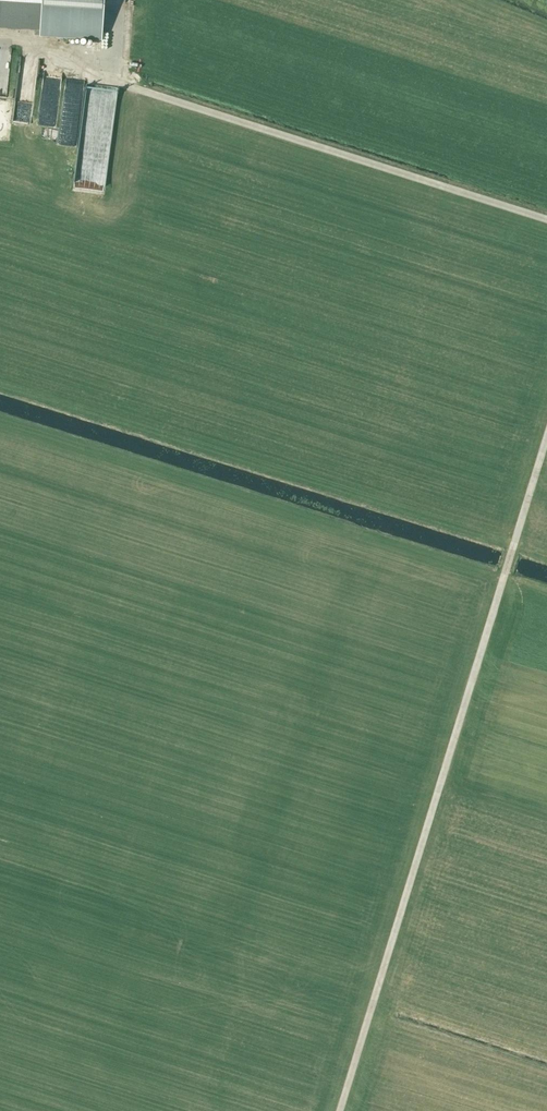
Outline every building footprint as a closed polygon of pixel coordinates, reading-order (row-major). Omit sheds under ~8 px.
[(41,31),(43,0),(0,0),(0,28),(41,31)] [(107,1),(106,1),(106,0),(44,0),(43,37),(70,38),(71,27),(77,27),(77,19),(85,20),(84,47),(90,48),(90,41),(106,42),(107,1)] [(58,54),(54,58),(63,65),(67,60),(58,54)] [(20,56),(13,120),(30,122),(37,58),(20,56)] [(46,66),(38,123),(54,125),(62,69),(46,66)]
